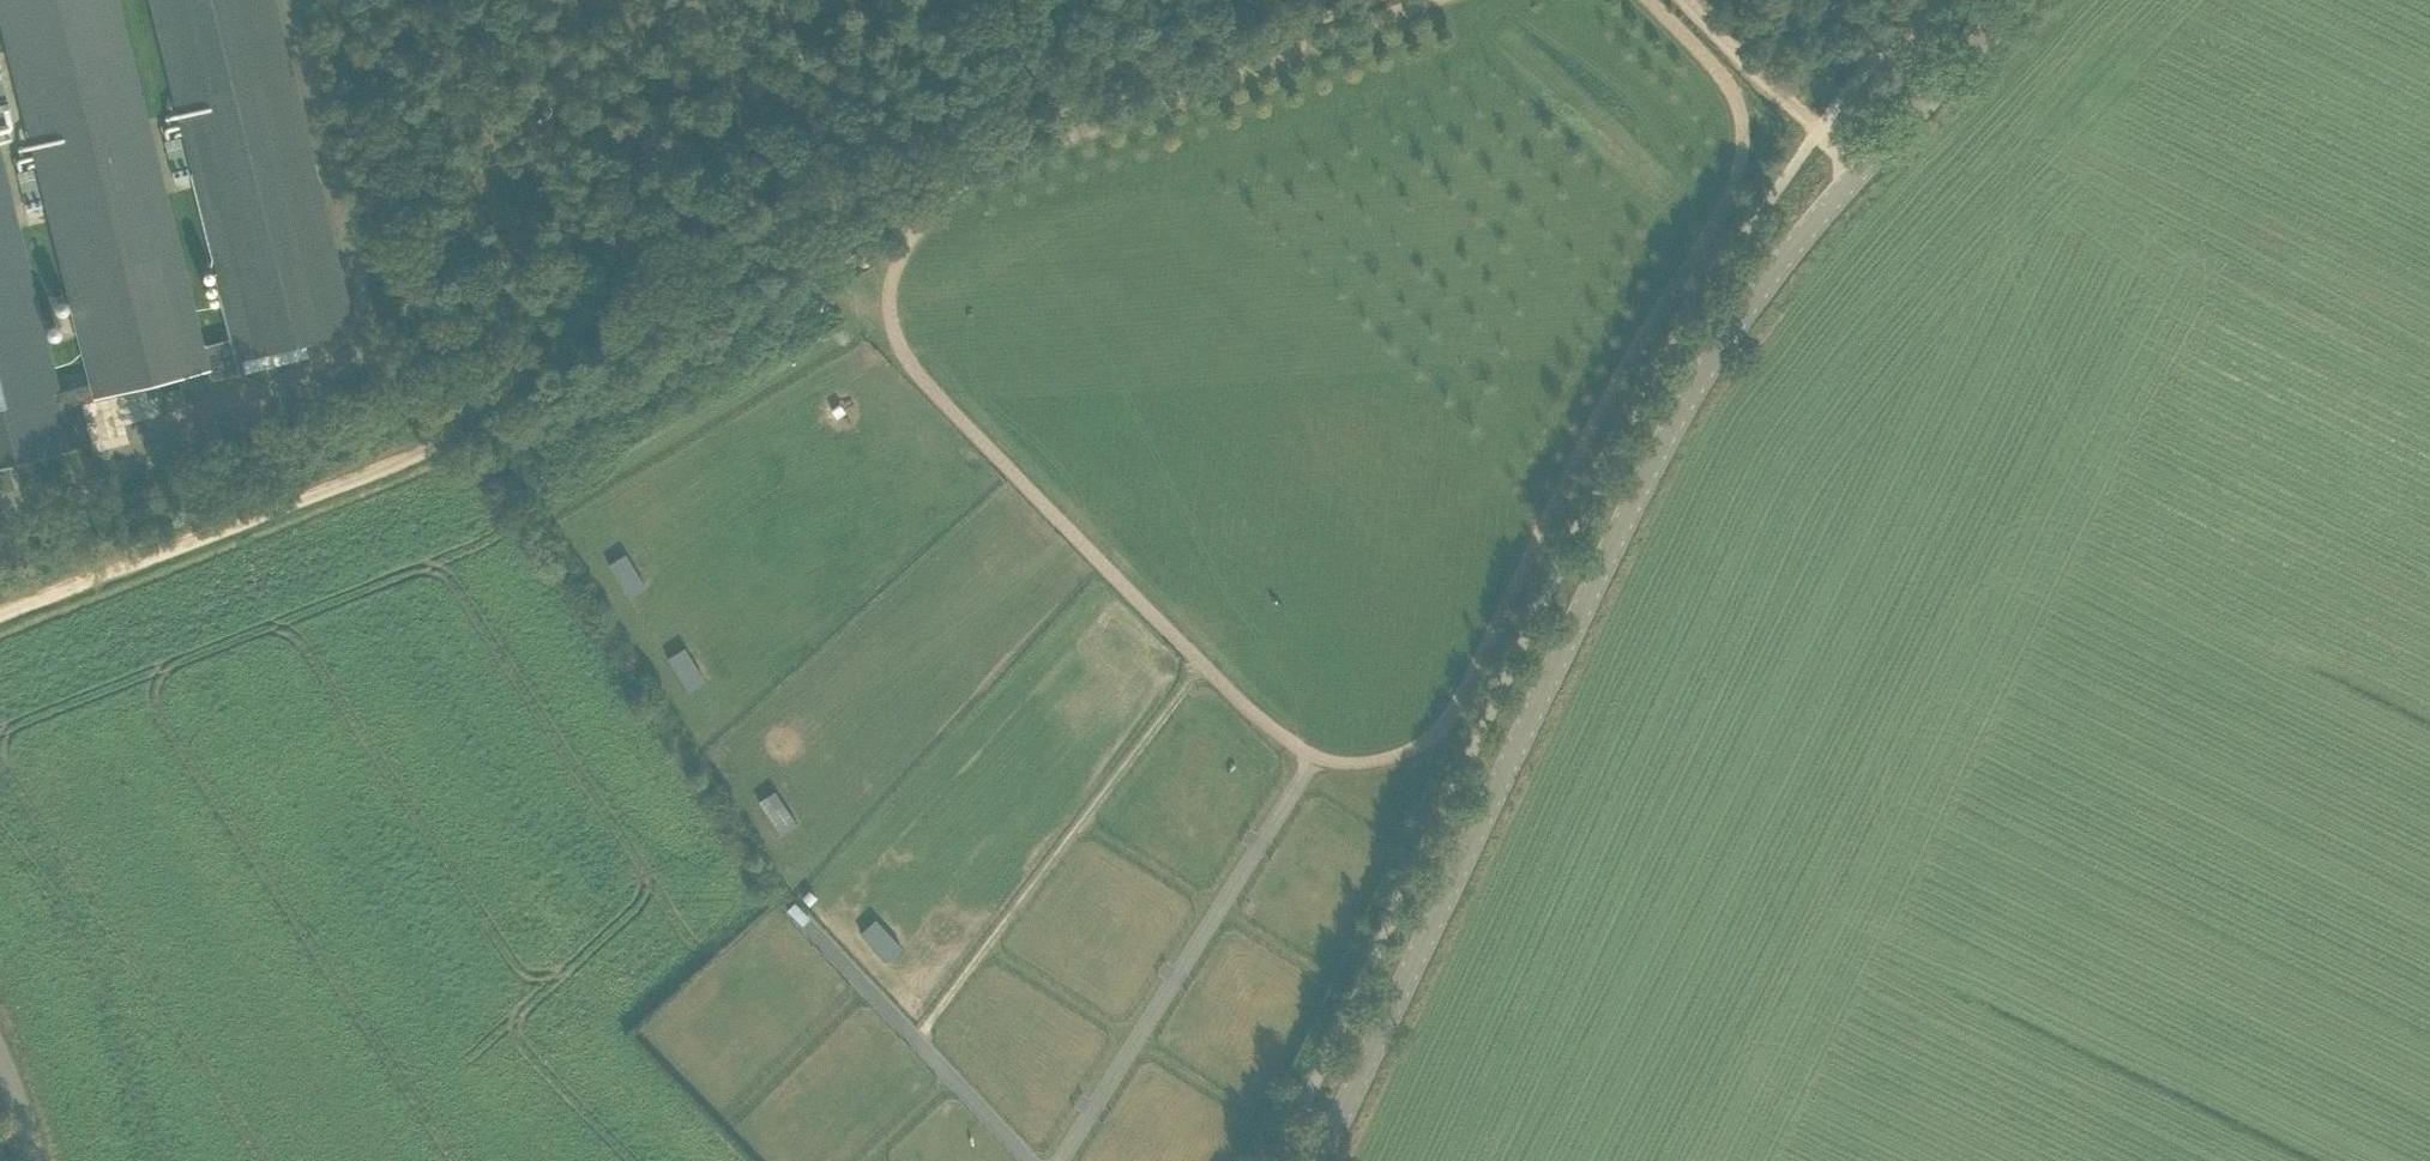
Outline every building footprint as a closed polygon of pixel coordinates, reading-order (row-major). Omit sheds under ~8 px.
[(87,434),(79,402),(94,399),(179,377),(182,389),(210,382),(210,380),(309,356),(304,337),(352,325),(271,0),(151,0),(235,338),(202,346),(116,0),(0,0),(0,18),(88,375),(54,383),(0,173),(0,457),(87,434)] [(181,386),(165,390),(169,406),(185,401),(181,386)] [(629,596),(646,586),(626,553),(609,564),(629,596)] [(687,647),(669,655),(685,690),(704,682),(687,647)] [(876,917),(862,929),(888,958),(901,946),(876,917)]
